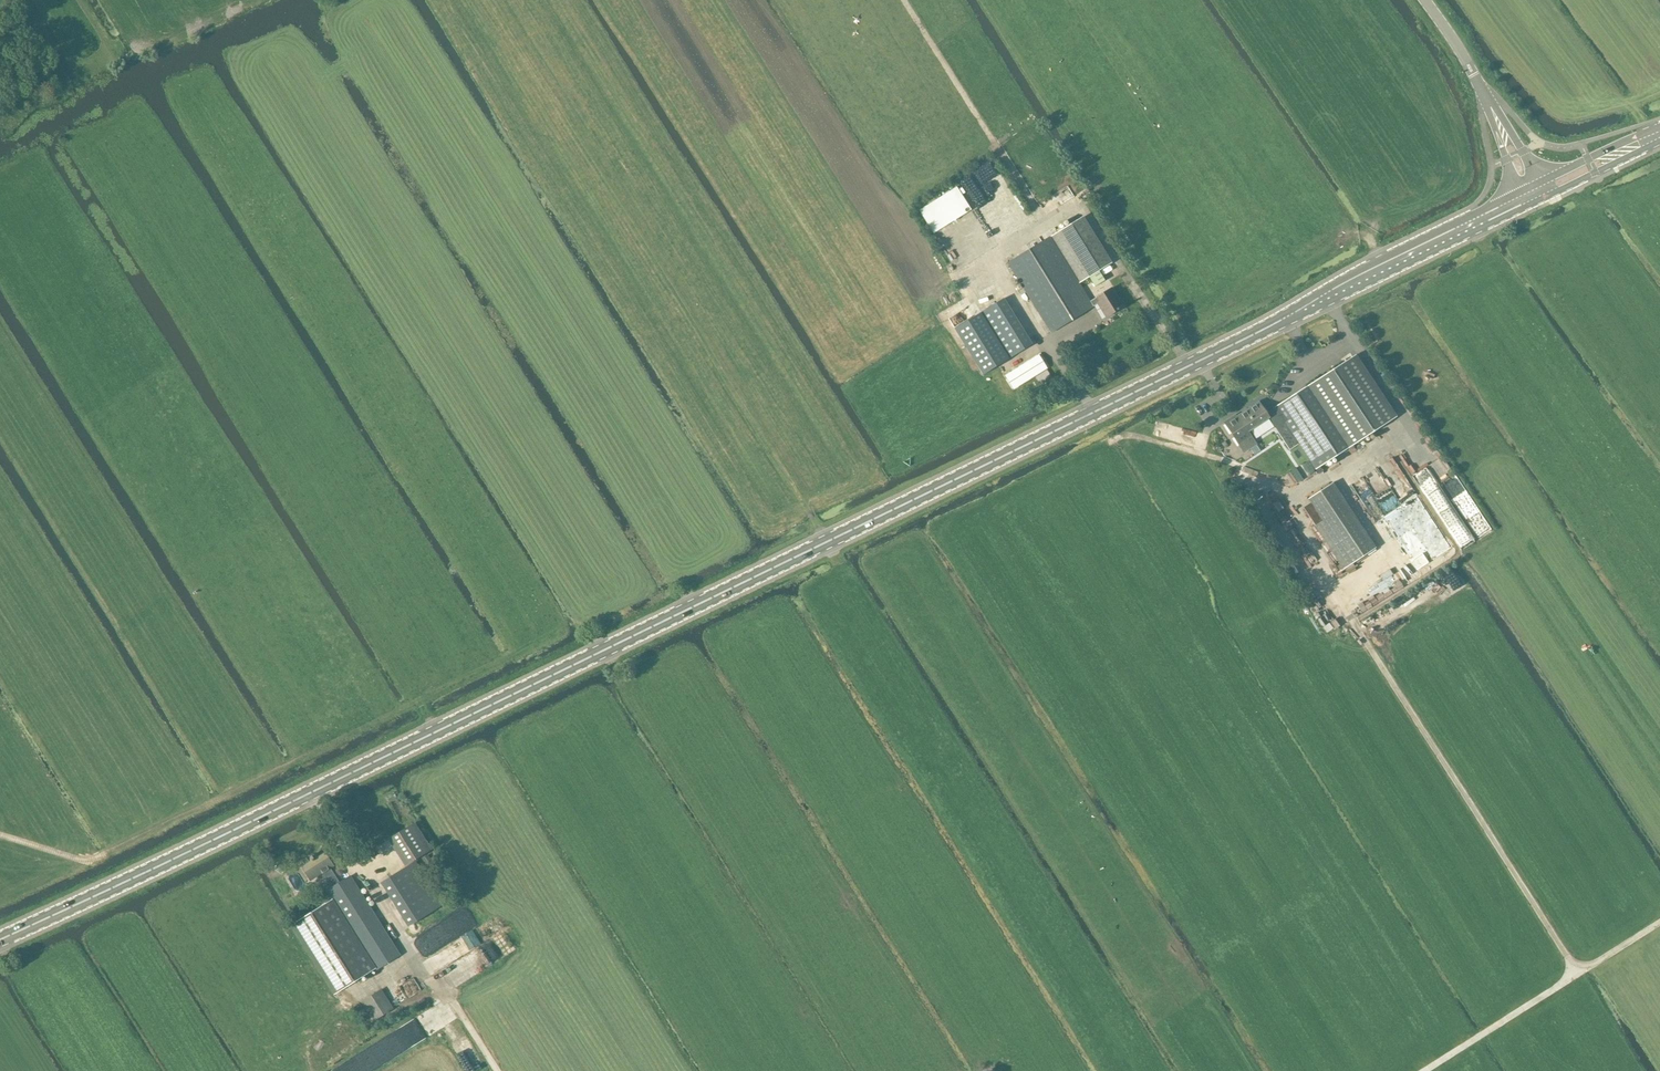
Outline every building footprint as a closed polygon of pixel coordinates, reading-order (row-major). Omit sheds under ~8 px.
[(1112,262),(1083,216),(1051,236),(1080,283),(1089,277),(1099,271),(1112,262)] [(1051,236),(1008,263),(1051,332),(1094,306),(1080,283),(1051,236)] [(1099,271),(1089,277),(1095,286),(1105,280),(1099,271)] [(1111,288),(1091,301),(1094,306),(1097,303),(1106,317),(1123,306),(1111,288)] [(996,303),(981,312),(1010,358),(1032,344),(1004,298),(996,303)] [(966,322),(954,329),(978,367),(983,374),(983,375),(995,367),(1010,358),(981,312),(966,322)] [(1039,354),(1006,375),(1014,388),(1047,367),(1039,354)] [(1354,355),(1266,413),(1268,417),(1289,450),(1299,443),(1302,448),(1309,458),(1316,469),(1395,417),(1354,355)] [(1235,416),(1224,423),(1243,453),(1250,448),(1253,446),(1256,445),(1247,432),(1268,417),(1266,413),(1259,402),(1236,417),(1235,416)] [(1260,451),(1256,444),(1256,445),(1253,446),(1250,448),(1254,455),(1260,451)] [(1310,502),(1303,507),(1315,526),(1344,569),(1375,548),(1332,483),(1308,499),(1310,502)] [(1414,520),(1396,531),(1417,562),(1434,551),(1414,520)] [(391,838),(407,864),(430,850),(413,823),(391,838)] [(312,856),(300,863),(310,880),(322,872),(332,888),(340,883),(330,867),(333,865),(326,853),(314,860),(312,856)] [(408,925),(443,904),(416,861),(382,883),(408,925)] [(279,863),(275,868),(280,872),(284,866),(279,863)] [(332,888),(327,891),(333,899),(292,924),(335,992),(375,967),(377,969),(400,955),(351,876),(340,883),(332,888)] [(374,1020),(393,1008),(382,990),(362,1002),(374,1020)]
